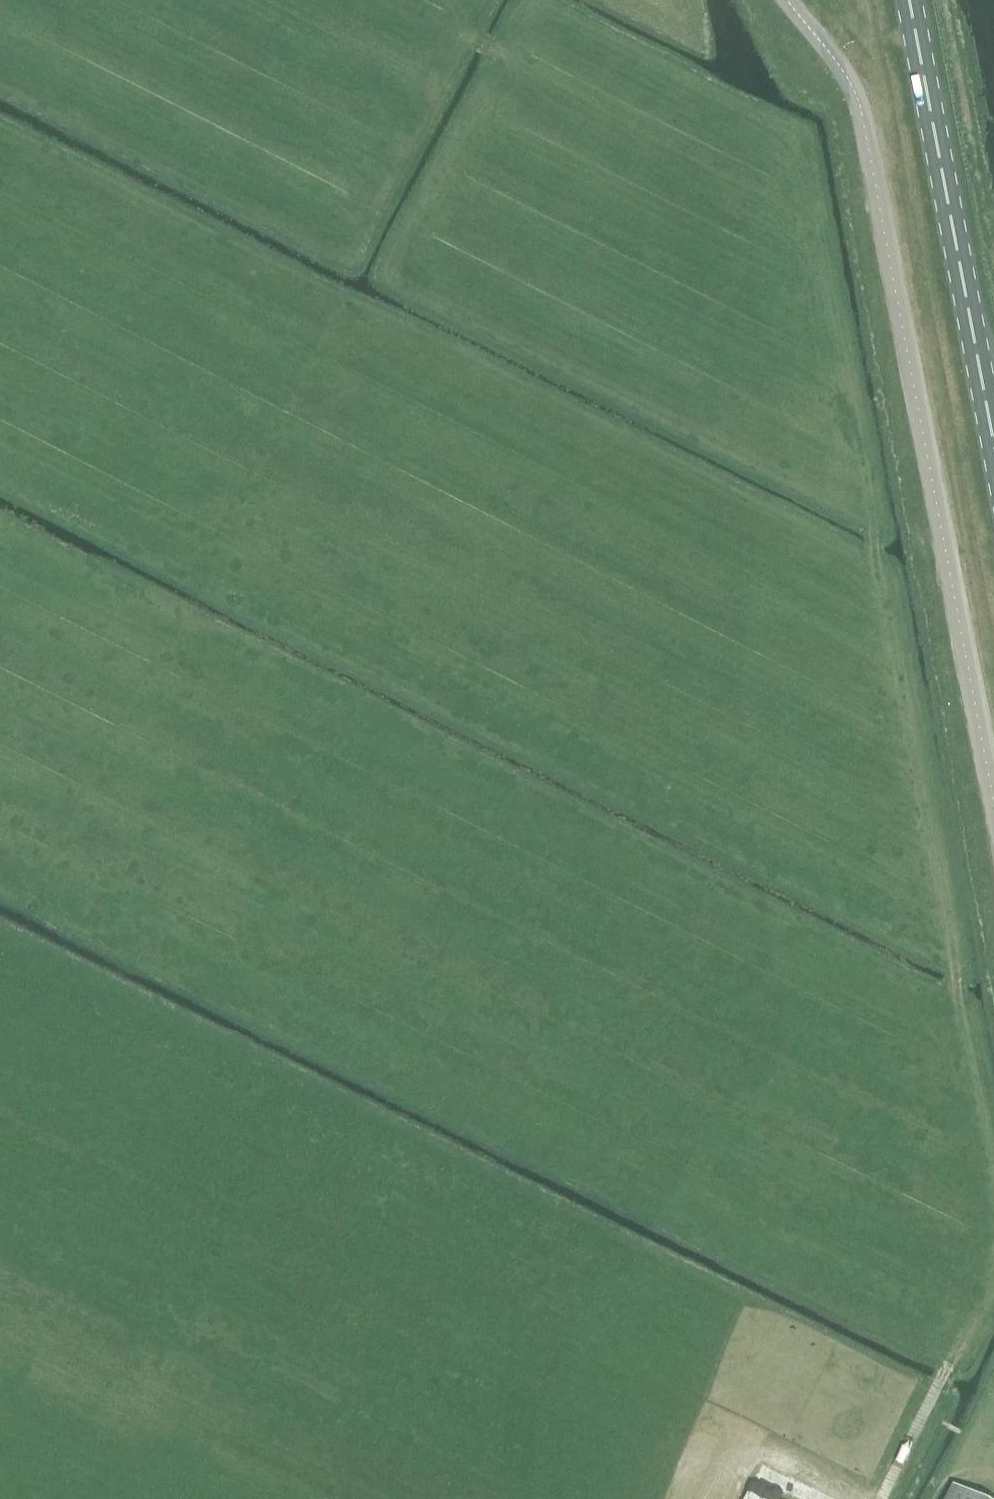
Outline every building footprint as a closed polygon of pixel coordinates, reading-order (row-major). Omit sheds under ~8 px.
[(949,1498),(972,1498),(953,1490),(949,1498)]
